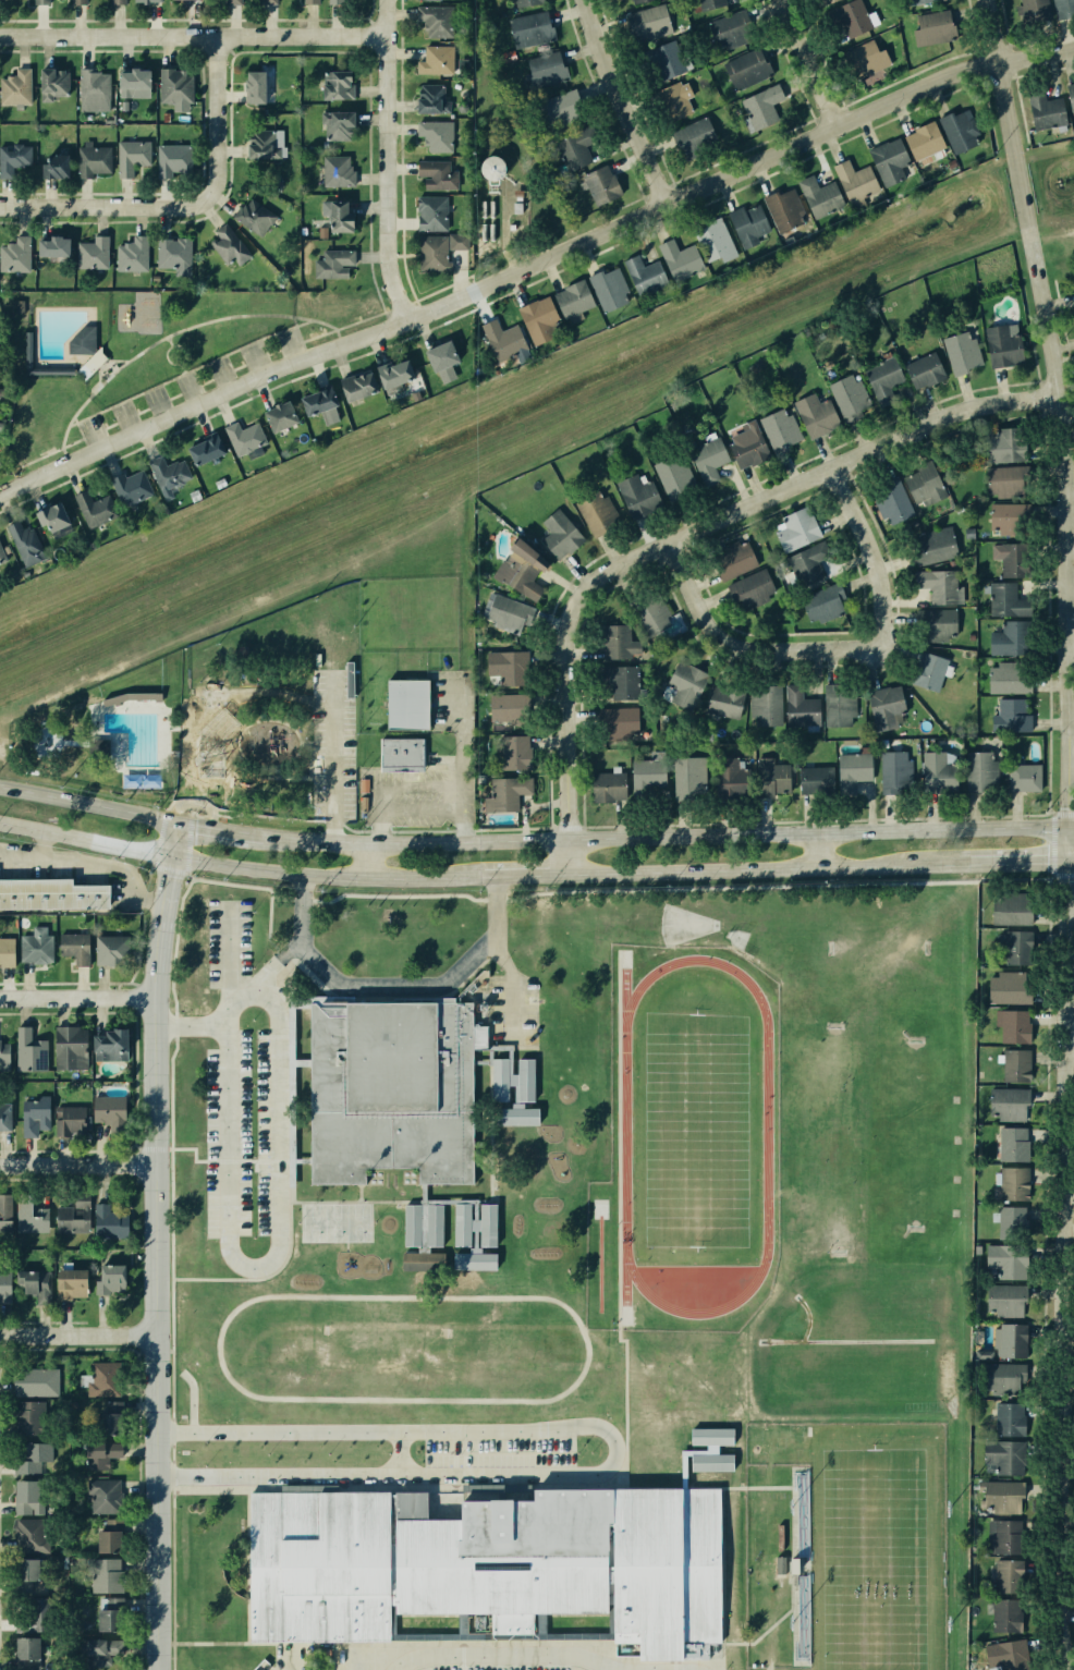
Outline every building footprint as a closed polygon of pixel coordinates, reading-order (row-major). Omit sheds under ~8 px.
[(503,15),(499,0),(536,0),(537,3),(503,15)] [(700,17),(695,0),(731,0),(733,8),(700,17)] [(874,8),(865,11),(861,0),(846,0),(827,9),(833,26),(840,23),(846,39),(881,25),(874,8)] [(1023,26),(1018,0),(1046,0),(1050,21),(1023,26)] [(1054,21),(1052,0),(1073,0),(1073,17),(1054,21)] [(632,11),(663,1),(673,33),(642,42),(632,11)] [(414,8),(446,7),(448,36),(425,38),(424,28),(414,29),(414,8)] [(947,9),(952,39),(914,46),(908,15),(947,9)] [(505,26),(542,11),(556,38),(517,53),(505,26)] [(701,25),(736,11),(750,38),(718,53),(701,25)] [(646,50),(670,40),(686,71),(661,82),(646,50)] [(892,66),(882,47),(875,51),(869,40),(844,52),(857,82),(892,66)] [(420,44),(449,44),(449,71),(422,70),(420,44)] [(721,62),(757,45),(773,74),(734,90),(721,62)] [(522,64),(559,51),(572,78),(534,93),(522,64)] [(318,63),(349,63),(351,97),(318,97),(318,63)] [(234,65),(273,68),(273,103),(234,100),(234,65)] [(29,105),(0,106),(0,77),(2,77),(2,74),(11,74),(11,69),(27,68),(29,105)] [(36,68),(65,68),(65,100),(36,101),(36,68)] [(119,68),(145,69),(146,88),(117,87),(119,68)] [(157,68),(190,68),(191,112),(159,111),(157,68)] [(77,69),(107,69),(108,113),(76,110),(77,69)] [(411,80),(440,78),(442,107),(411,108),(411,80)] [(655,90),(682,78),(697,107),(668,121),(655,90)] [(737,99),(776,82),(784,98),(762,107),(769,121),(752,129),(737,99)] [(537,103),(576,88),(591,118),(551,134),(537,103)] [(1059,96),(1044,98),(1041,88),(1025,90),(1033,133),(1064,127),(1059,96)] [(320,109),(352,109),(352,139),(320,139),(320,109)] [(933,118),(952,157),(977,145),(966,121),(971,119),(965,109),(952,115),(949,110),(933,118)] [(669,133),(704,117),(717,142),(682,159),(669,133)] [(931,119),(911,127),(913,132),(903,136),(916,169),(947,157),(931,119)] [(414,120),(451,121),(453,151),(415,150),(414,120)] [(243,159),(244,126),(280,126),(281,160),(243,159)] [(552,142),(588,127),(594,142),(582,146),(588,160),(567,171),(552,142)] [(898,136),(914,172),(883,186),(867,149),(898,136)] [(29,175),(0,176),(0,142),(28,142),(29,175)] [(80,144),(109,142),(110,171),(80,170),(80,144)] [(115,142),(147,142),(148,170),(117,170),(115,142)] [(158,144),(197,142),(198,174),(157,174),(158,144)] [(39,143),(73,144),(74,171),(38,172),(39,143)] [(319,155),(349,154),(351,186),(320,187),(319,155)] [(504,173),(504,169),(504,166),(502,162),(499,159),(496,158),(491,157),(487,158),(484,160),(480,164),(479,168),(479,172),(481,176),(484,180),(488,182),(492,183),(497,182),(500,180),(502,178),(504,173)] [(868,166),(852,172),(846,158),(828,167),(846,208),(880,194),(868,166)] [(414,159),(453,160),(454,188),(415,190),(414,159)] [(582,175),(607,164),(622,195),(594,206),(582,175)] [(832,182),(843,207),(811,221),(801,196),(804,195),(797,180),(810,174),(817,188),(832,182)] [(759,196),(783,185),(801,221),(778,230),(759,196)] [(230,215),(245,194),(276,217),(259,240),(230,215)] [(414,196),(447,196),(447,231),(415,230),(414,196)] [(324,198),(347,198),(349,230),(325,231),(324,198)] [(724,211),(753,199),(766,230),(740,243),(724,211)] [(689,230),(720,217),(735,253),(708,265),(689,230)] [(207,246),(213,241),(208,232),(216,229),(213,222),(222,218),(254,256),(237,268),(228,255),(217,263),(207,246)] [(468,233),(449,234),(449,250),(469,250),(468,233)] [(27,270),(0,270),(0,235),(26,236),(27,270)] [(35,235),(63,235),(64,258),(34,258),(35,235)] [(76,237),(108,237),(108,268),(74,267),(76,237)] [(118,239),(145,237),(148,268),(117,268),(118,239)] [(417,237),(448,237),(450,270),(417,270),(417,237)] [(655,243),(671,237),(675,247),(692,240),(705,269),(672,282),(655,243)] [(158,239),(191,239),(191,270),(160,269),(158,239)] [(312,277),(310,258),(321,258),(320,247),(353,247),(352,267),(343,267),(343,277),(312,277)] [(619,259),(635,253),(640,265),(655,258),(662,277),(636,290),(619,259)] [(587,275),(613,264),(631,297),(603,310),(587,275)] [(551,290),(581,279),(593,305),(563,317),(551,290)] [(514,309),(545,295),(561,329),(532,343),(514,309)] [(479,337),(490,362),(522,346),(511,324),(496,331),(488,318),(474,325),(479,337)] [(984,324),(1012,319),(1017,363),(988,367),(984,324)] [(95,325),(73,326),(73,354),(96,354),(95,325)] [(940,336),(969,328),(981,365),(953,374),(940,336)] [(418,350),(442,340),(453,359),(447,363),(452,376),(439,380),(431,367),(428,369),(418,350)] [(903,364),(931,349),(947,376),(916,390),(903,364)] [(371,362),(401,353),(410,376),(379,386),(371,362)] [(863,369),(890,357),(908,392),(879,404),(863,369)] [(333,375),(364,365),(371,390),(340,400),(333,375)] [(826,385),(854,371),(872,407),(845,422),(826,385)] [(297,392),(325,381),(333,403),(304,415),(297,392)] [(790,399),(809,390),(817,403),(826,401),(839,424),(809,438),(790,399)] [(258,411),(285,399),(297,422),(268,434),(258,411)] [(755,419),(786,404),(802,436),(771,451),(755,419)] [(220,424),(234,417),(240,428),(253,422),(264,442),(235,456),(220,424)] [(721,431),(749,417),(766,450),(735,464),(721,431)] [(985,441),(997,440),(996,429),(1025,428),(1026,461),(986,462),(985,441)] [(181,443),(211,429),(223,452),(191,465),(181,443)] [(683,450),(715,434),(727,460),(712,467),(718,477),(704,484),(683,450)] [(650,463),(671,452),(689,488),(667,500),(650,463)] [(145,461),(159,454),(166,464),(181,458),(190,479),(170,487),(174,497),(164,502),(145,461)] [(916,504),(904,477),(931,460),(947,496),(916,504)] [(986,470),(1025,466),(1027,496),(987,497),(986,470)] [(610,483),(638,468),(658,507),(630,521),(610,483)] [(110,476),(121,470),(125,476),(139,470),(152,493),(125,507),(110,476)] [(914,514),(888,526),(871,487),(896,475),(914,514)] [(72,495),(96,484),(111,519),(84,528),(72,495)] [(570,498),(599,484),(619,524),(590,538),(570,498)] [(33,505),(52,496),(68,523),(46,535),(33,505)] [(990,504),(1030,504),(1032,536),(990,535),(990,504)] [(808,505),(821,536),(784,552),(774,532),(785,527),(781,517),(808,505)] [(539,519),(557,507),(583,539),(558,560),(538,538),(548,531),(539,519)] [(3,524),(22,514),(45,556),(23,566),(3,524)] [(951,525),(959,557),(918,565),(911,535),(951,525)] [(973,529),(964,528),(963,539),(973,539),(973,529)] [(509,534),(499,547),(509,553),(493,575),(536,605),(549,586),(534,576),(546,559),(509,534)] [(706,552),(719,584),(758,566),(744,535),(706,552)] [(783,557),(798,590),(825,578),(816,561),(829,554),(821,539),(783,557)] [(986,541),(986,562),(1003,562),(1003,574),(1022,574),(1022,543),(986,541)] [(9,562),(0,565),(0,547),(9,562)] [(913,572),(913,587),(930,587),(931,609),(952,609),(952,571),(913,572)] [(724,590),(739,619),(776,600),(761,572),(724,590)] [(983,582),(983,618),(1023,618),(1023,602),(1011,602),(1011,583),(983,582)] [(658,583),(674,615),(664,621),(669,630),(647,641),(626,598),(658,583)] [(796,600),(808,624),(820,619),(822,624),(846,612),(831,583),(796,600)] [(491,593),(478,621),(514,637),(527,608),(491,593)] [(915,611),(916,643),(953,642),(952,609),(915,611)] [(999,622),(999,632),(985,632),(986,656),(1018,656),(1018,621),(999,622)] [(593,623),(595,661),(630,660),(628,622),(593,623)] [(246,645),(246,656),(233,656),(233,646),(246,645)] [(922,649),(910,682),(940,693),(952,660),(922,649)] [(485,653),(486,679),(498,679),(498,688),(517,687),(516,651),(485,653)] [(675,659),(659,696),(688,709),(705,672),(675,659)] [(989,693),(989,662),(1030,661),(1032,693),(989,693)] [(593,667),(594,683),(609,683),(609,700),(630,699),(630,666),(593,667)] [(382,679),(382,731),(425,730),(425,679),(382,679)] [(742,692),(731,721),(701,710),(712,681),(742,692)] [(895,685),(905,715),(875,724),(865,695),(895,685)] [(752,686),(750,724),(778,726),(779,686),(752,686)] [(827,693),(828,726),(856,726),(855,692),(827,693)] [(817,694),(817,724),(789,726),(789,695),(817,694)] [(486,695),(486,726),(513,726),(512,695),(486,695)] [(998,698),(993,716),(1003,716),(1003,731),(1028,731),(1026,698),(998,698)] [(596,710),(597,741),(640,740),(638,708),(596,710)] [(487,734),(488,773),(525,772),(524,733),(487,734)] [(381,736),(381,770),(424,769),(423,735),(381,736)] [(878,751),(880,792),(914,791),(913,749),(878,751)] [(917,752),(920,797),(956,795),(954,749),(917,752)] [(967,752),(968,793),(999,792),(998,751),(967,752)] [(834,752),(834,800),(852,800),(852,783),(869,783),(869,753),(834,752)] [(669,757),(671,804),(701,802),(699,755),(669,757)] [(737,755),(739,794),(715,795),(713,756),(737,755)] [(752,757),(754,799),(776,797),(776,789),(791,788),(791,763),(771,764),(771,756),(752,757)] [(631,760),(632,800),(662,799),(661,759),(631,760)] [(1040,761),(1039,790),(1006,788),(1008,760),(1040,761)] [(802,766),(802,794),(827,794),(827,766),(802,766)] [(588,771),(588,805),(621,804),(621,770),(588,771)] [(477,777),(478,819),(521,819),(521,795),(534,795),(533,776),(477,777)] [(105,913),(105,885),(69,886),(68,878),(0,879),(0,914),(105,913)] [(990,894),(991,927),(1030,926),(1029,892),(990,894)] [(58,931),(58,956),(71,956),(71,968),(89,968),(88,930),(58,931)] [(1002,934),(1002,966),(1022,965),(1021,932),(1002,934)] [(19,936),(20,967),(51,967),(50,935),(19,936)] [(96,936),(96,968),(123,968),(124,937),(96,936)] [(14,968),(0,968),(0,938),(14,938),(14,968)] [(985,973),(986,1005),(1027,1004),(1026,972),(985,973)] [(365,1163),(365,1183),(310,1183),(309,1163),(309,999),(472,998),(473,1163),(473,1183),(417,1183),(417,1163),(365,1163)] [(991,1011),(991,1028),(1004,1027),(1005,1041),(1028,1041),(1028,1010),(991,1011)] [(52,1024),(53,1068),(86,1068),(85,1024),(52,1024)] [(13,1025),(13,1072),(46,1072),(46,1039),(24,1039),(24,1025),(13,1025)] [(124,1026),(124,1055),(95,1055),(94,1026),(124,1026)] [(11,1042),(0,1041),(0,1069),(10,1069),(11,1042)] [(1004,1049),(1004,1082),(1029,1082),(1028,1049),(1004,1049)] [(491,1059),(507,1058),(508,1096),(491,1096),(491,1059)] [(517,1059),(534,1059),(534,1099),(517,1099),(517,1059)] [(987,1088),(988,1121),(1024,1119),(1023,1086),(987,1088)] [(23,1102),(22,1137),(35,1138),(36,1130),(50,1131),(52,1096),(34,1095),(33,1104),(23,1102)] [(90,1097),(89,1125),(124,1126),(125,1098),(90,1097)] [(11,1131),(0,1131),(0,1104),(11,1104),(11,1131)] [(56,1105),(58,1138),(85,1137),(84,1104),(56,1105)] [(497,1108),(538,1108),(538,1125),(497,1125),(497,1108)] [(998,1126),(998,1160),(1027,1160),(1027,1126),(998,1126)] [(996,1168),(998,1203),(1029,1200),(1027,1166),(996,1168)] [(58,1206),(57,1233),(88,1233),(89,1184),(71,1183),(71,1206),(58,1206)] [(12,1234),(0,1234),(0,1191),(12,1191),(12,1234)] [(17,1191),(17,1232),(48,1232),(48,1208),(33,1208),(33,1191),(17,1191)] [(96,1202),(132,1203),(132,1234),(95,1233),(96,1202)] [(455,1205),(469,1205),(469,1226),(469,1243),(455,1243),(455,1205)] [(403,1206),(417,1206),(417,1226),(417,1244),(403,1244),(403,1206)] [(429,1206),(443,1206),(443,1227),(443,1244),(429,1244),(429,1206)] [(481,1206),(496,1206),(496,1226),(496,1244),(481,1244),(481,1206)] [(999,1208),(999,1239),(1023,1239),(1023,1208),(999,1208)] [(981,1243),(983,1270),(993,1270),(1002,1280),(1030,1279),(1029,1242),(981,1243)] [(497,1269),(497,1253),(481,1253),(481,1248),(470,1248),(470,1253),(454,1253),(454,1270),(497,1269)] [(98,1259),(98,1292),(122,1291),(121,1258),(98,1259)] [(50,1265),(49,1300),(84,1300),(84,1265),(50,1265)] [(14,1270),(14,1294),(35,1294),(35,1270),(14,1270)] [(0,1271),(0,1303),(12,1303),(11,1271),(0,1271)] [(984,1283),(985,1319),(1026,1319),(1026,1283),(984,1283)] [(993,1327),(994,1361),(1024,1360),(1023,1326),(993,1327)] [(82,1363),(84,1399),(125,1397),(124,1362),(82,1363)] [(979,1364),(979,1393),(1022,1393),(1021,1364),(979,1364)] [(7,1367),(8,1400),(58,1399),(57,1366),(7,1367)] [(993,1403),(994,1438),(1020,1437),(1018,1402),(993,1403)] [(12,1442),(12,1404),(33,1405),(32,1442),(12,1442)] [(90,1407),(89,1445),(76,1443),(76,1461),(89,1462),(89,1471),(106,1471),(106,1456),(125,1458),(126,1409),(90,1407)] [(689,1440),(729,1440),(729,1461),(689,1461),(689,1440)] [(978,1445),(979,1465),(994,1464),(994,1474),(1021,1473),(1020,1443),(978,1445)] [(14,1460),(14,1473),(46,1474),(47,1446),(24,1446),(23,1460),(14,1460)] [(729,1482),(685,1482),(685,1466),(729,1466),(729,1482)] [(86,1476),(88,1517),(119,1516),(118,1475),(86,1476)] [(12,1479),(12,1515),(47,1516),(48,1479),(12,1479)] [(977,1483),(977,1514),(1023,1515),(1023,1483),(977,1483)] [(610,1602),(610,1614),(535,1613),(535,1634),(493,1634),(493,1613),(395,1613),(395,1602),(391,1602),(391,1639),(248,1638),(248,1489),(376,1490),(429,1490),(429,1520),(462,1520),(462,1499),(513,1499),(513,1520),(529,1520),(529,1488),(614,1488),(614,1486),(718,1486),(717,1644),(682,1644),(682,1662),(645,1662),(645,1644),(613,1643),(613,1602),(610,1602)] [(12,1522),(13,1552),(41,1551),(40,1521),(12,1522)] [(990,1521),(990,1553),(1014,1553),(1014,1521),(990,1521)] [(89,1527),(90,1553),(117,1552),(117,1527),(89,1527)] [(13,1557),(13,1590),(36,1590),(36,1556),(13,1557)] [(86,1560),(87,1595),(117,1594),(114,1559),(86,1560)] [(992,1596),(992,1561),(1018,1561),(1018,1596),(992,1596)] [(22,1597),(23,1628),(44,1626),(42,1597),(22,1597)] [(99,1609),(99,1631),(124,1631),(123,1597),(106,1598),(107,1609),(99,1609)] [(990,1604),(991,1630),(1021,1629),(1020,1602),(990,1604)] [(86,1606),(86,1632),(112,1632),(112,1606),(86,1606)] [(998,1669),(1023,1669),(1032,1667),(1017,1632),(988,1644),(998,1669)] [(12,1634),(12,1660),(39,1659),(38,1634),(12,1634)] [(78,1639),(80,1667),(117,1665),(115,1637),(78,1639)]
